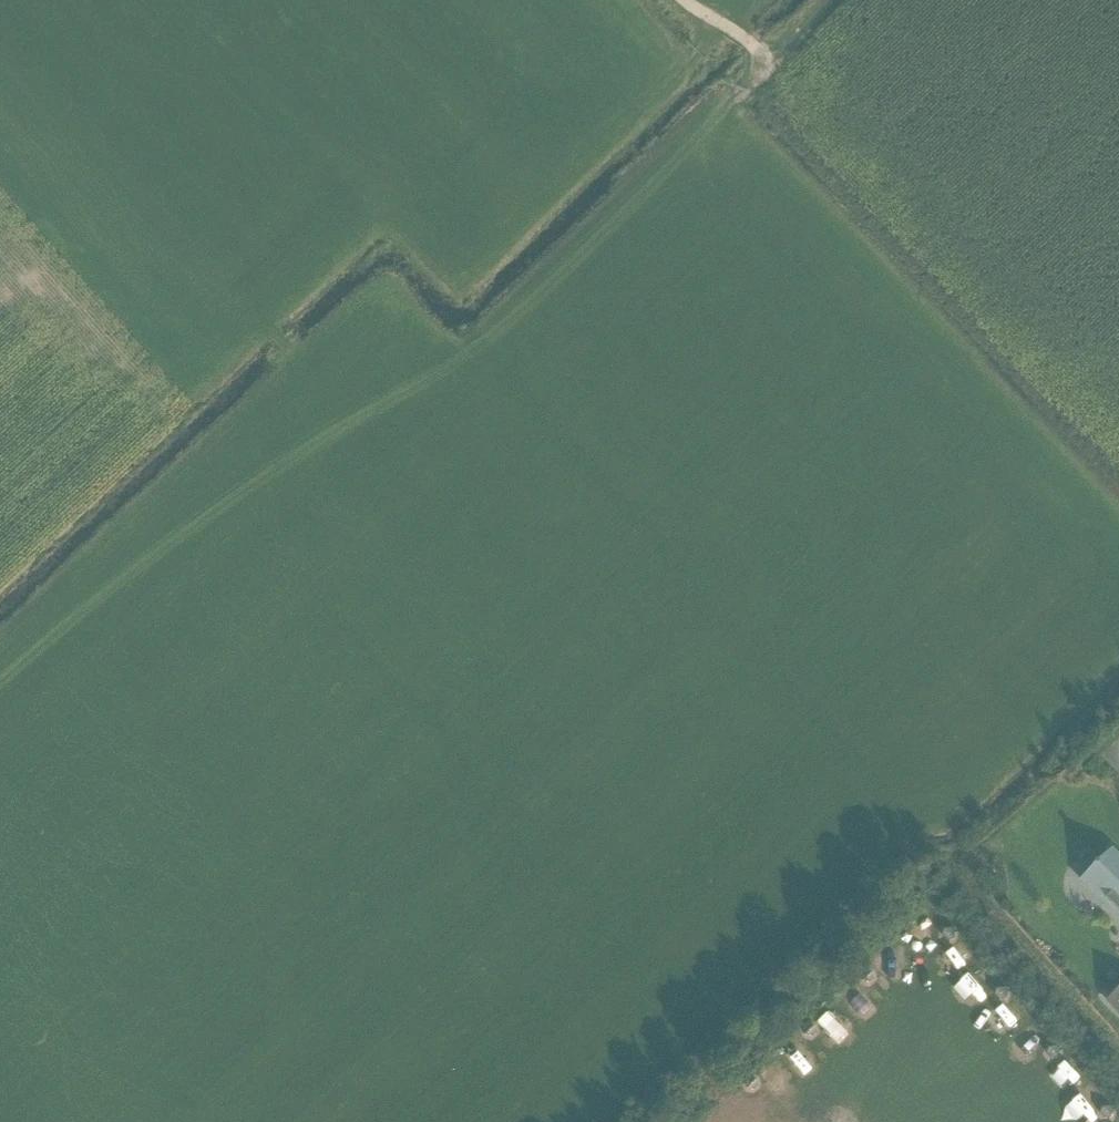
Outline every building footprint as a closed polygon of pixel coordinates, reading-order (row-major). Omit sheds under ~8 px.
[(1082,879),(1105,902),(1102,904),(1118,921),(1118,860),(1110,852),(1098,864),(1096,863),(1093,865),(1095,867),(1084,879),(1083,878),(1082,879)] [(956,931),(953,929),(944,931),(942,937),(946,942),(953,940),(956,931)] [(1109,1000),(1118,1011),(1118,991),(1109,1000)]
